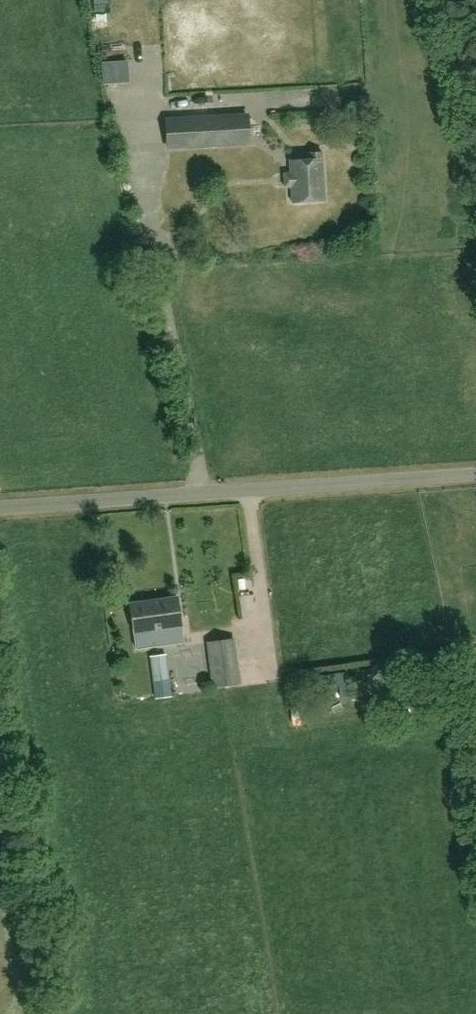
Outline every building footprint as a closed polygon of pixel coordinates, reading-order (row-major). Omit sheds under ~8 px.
[(110,57),(111,88),(132,88),(131,56),(110,57)] [(246,139),(245,117),(165,122),(166,144),(246,139)] [(288,161),(290,203),(323,201),(320,153),(310,154),(310,160),(288,161)] [(467,189),(475,188),(475,174),(475,166),(464,168),(467,189)] [(183,643),(176,598),(129,605),(135,649),(183,643)] [(232,640),(206,643),(212,688),(238,684),(232,640)] [(166,654),(150,656),(156,699),(172,697),(166,654)] [(367,691),(378,690),(377,669),(365,669),(367,691)] [(346,673),(313,677),(314,686),(338,683),(340,697),(348,696),(346,673)] [(407,673),(387,674),(387,684),(408,683),(407,673)] [(313,694),(315,707),(335,705),(333,691),(313,694)] [(388,719),(389,726),(399,725),(398,718),(388,719)]
